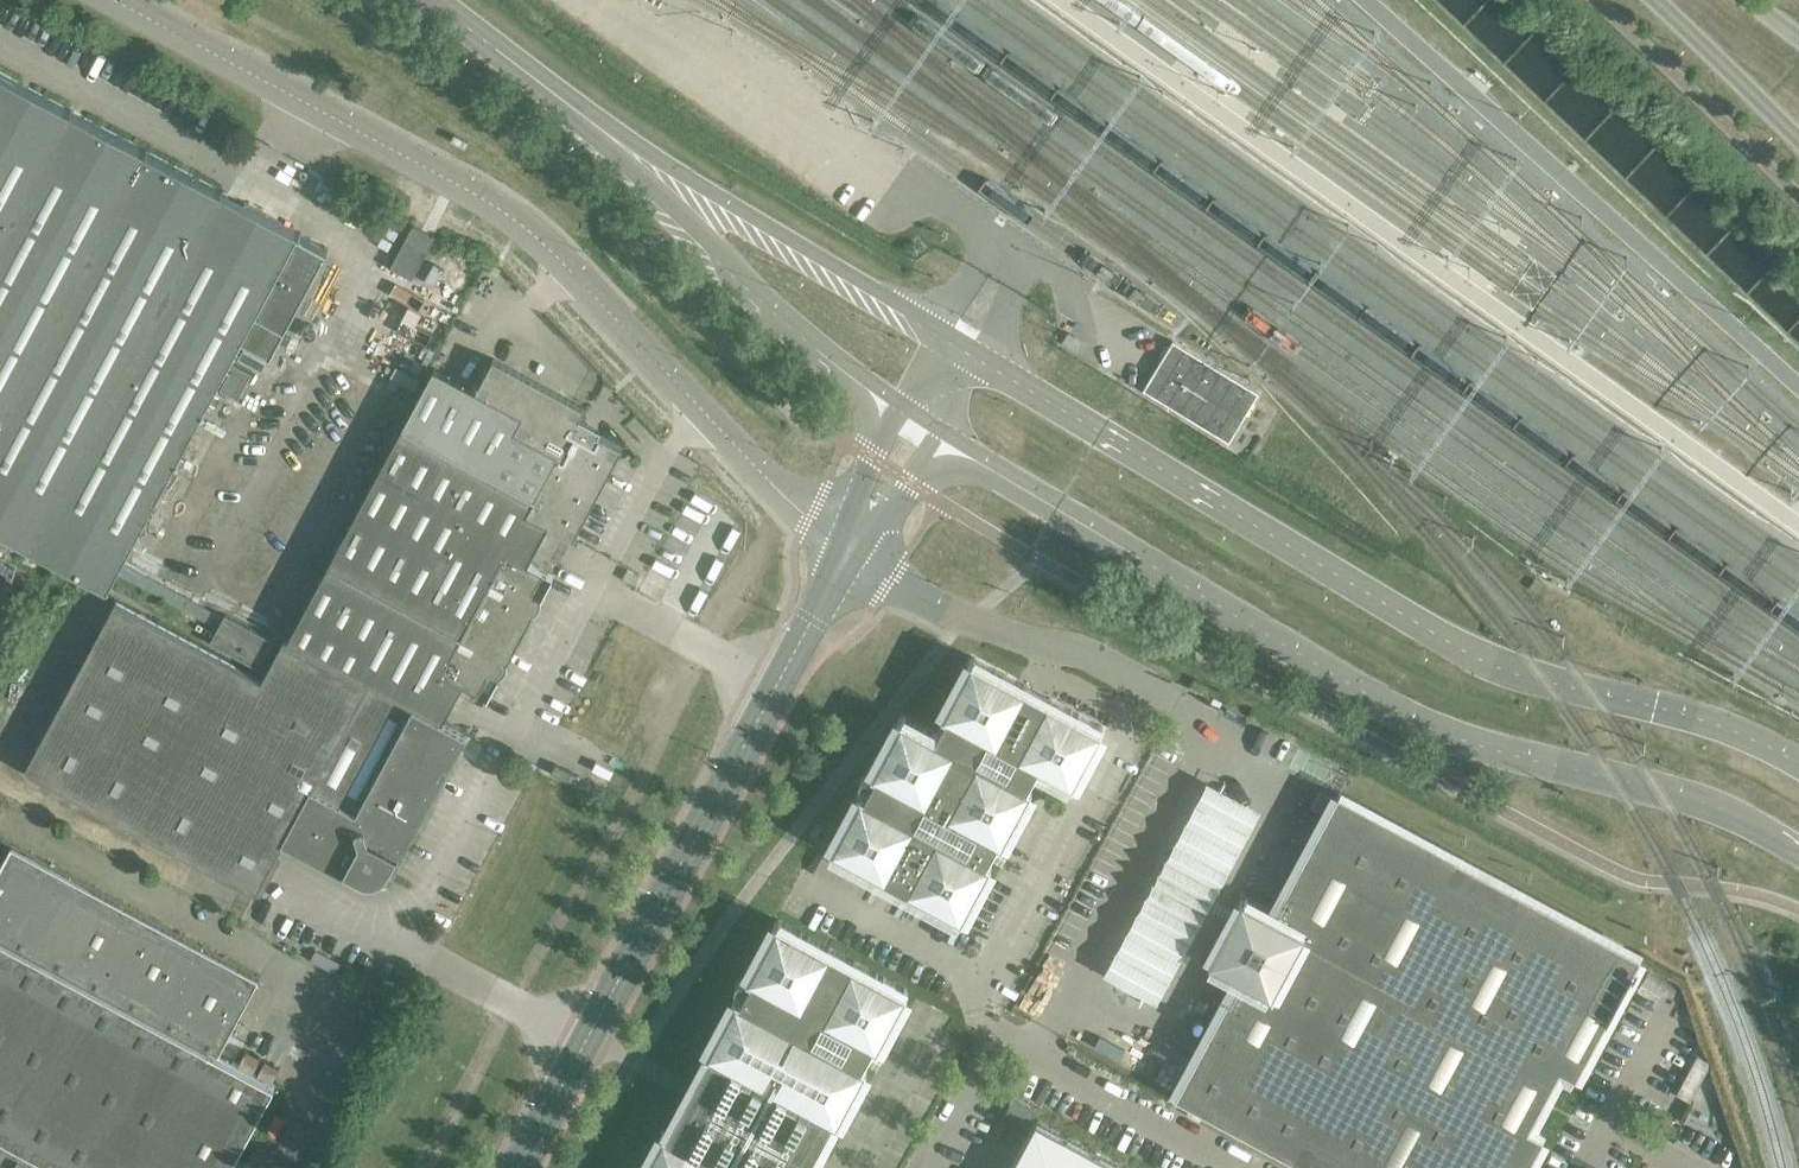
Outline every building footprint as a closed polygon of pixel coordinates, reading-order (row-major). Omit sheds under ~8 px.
[(300,231),(269,215),(243,201),(226,192),(0,70),(0,528),(69,565),(109,587),(121,564),(233,355),(259,369),(325,245),(313,238),(300,231)] [(469,141),(455,133),(451,140),(466,147),(469,141)] [(430,247),(435,236),(422,229),(413,225),(391,267),(413,279),(430,247)] [(493,265),(488,275),(498,280),(504,271),(501,269),(495,266),(493,265)] [(1259,392),(1173,340),(1159,363),(1143,388),(1229,441),(1259,392)] [(621,451),(623,447),(599,434),(597,433),(596,436),(590,433),(590,432),(590,431),(590,430),(590,429),(590,428),(589,427),(587,426),(586,426),(584,426),(583,427),(582,427),(581,428),(576,425),(577,423),(580,417),(585,407),(494,358),(477,389),(456,378),(435,367),(405,423),(535,493),(525,512),(548,524),(573,538),(574,538),(574,537),(575,535),(591,507),(598,493),(606,479),(621,451)] [(576,425),(581,428),(582,427),(583,427),(584,426),(586,426),(587,426),(589,427),(590,428),(590,429),(590,430),(590,431),(590,432),(590,433),(596,436),(597,433),(599,434),(602,428),(580,417),(577,423),(576,425)] [(535,593),(542,597),(548,587),(554,575),(553,575),(528,562),(538,543),(548,524),(525,512),(535,493),(405,423),(331,559),(463,630),(473,610),(521,636),(534,612),(527,608),(531,601),(535,593)] [(501,656),(508,660),(521,636),(473,610),(463,630),(331,559),(289,637),(443,720),(453,702),(458,692),(463,683),(489,696),(500,675),(493,671),(497,664),(501,656)] [(635,573),(628,569),(623,578),(630,582),(634,584),(639,575),(635,573)] [(542,599),(542,597),(535,593),(531,601),(527,608),(534,612),(536,611),(538,609),(540,608),(541,606),(542,604),(542,601),(542,599)] [(465,741),(467,736),(285,638),(262,680),(168,629),(116,601),(25,769),(194,860),(255,893),(256,894),(263,882),(276,857),(281,849),(284,843),(358,883),(359,883),(362,879),(361,878),(363,875),(375,872),(386,868),(389,870),(394,873),(394,872),(465,741)] [(272,647),(223,621),(209,648),(258,674),(272,647)] [(493,671),(500,675),(502,674),(504,672),(506,670),(507,668),(508,667),(509,664),(509,662),(508,660),(501,656),(497,664),(493,671)] [(1102,726),(1102,725),(1031,687),(974,657),(974,658),(973,657),(972,658),(971,658),(943,710),(944,711),(943,712),(944,713),(944,714),(947,716),(937,733),(1030,783),(1031,781),(1034,783),(1035,783),(1039,777),(1042,770),(1041,769),(1038,768),(1039,765),(1072,783),(1072,782),(1073,782),(1074,781),(1075,782),(1103,729),(1102,728),(1103,727),(1102,726)] [(1005,841),(1033,788),(1032,788),(1032,786),(1031,786),(1032,785),(1030,783),(937,733),(904,716),(903,717),(902,716),(901,717),(900,717),(872,769),(873,770),(872,771),(874,772),(873,773),(876,774),(875,778),(869,775),(867,774),(864,775),(862,776),(860,779),(860,782),(861,784),(862,785),(863,786),(869,789),(867,792),(863,790),(863,791),(862,791),(861,792),(860,791),(832,845),(833,845),(832,847),(833,847),(832,848),(898,883),(960,917),(961,916),(962,917),(963,915),(964,916),(992,863),(991,863),(992,862),(991,861),(991,860),(989,859),(990,856),(993,858),(995,859),(998,852),(1002,845),(1000,845),(997,843),(999,841),(1001,842),(1002,841),(1003,842),(1003,840),(1005,841)] [(1039,777),(1035,783),(1034,783),(1033,784),(1042,789),(1051,773),(1042,768),(1041,769),(1042,770),(1039,777)] [(1261,809),(1207,780),(1103,972),(1157,1001),(1261,809)] [(1640,955),(1519,890),(1511,905),(1452,873),(1460,858),(1339,793),(1274,913),(1248,899),(1248,898),(1246,896),(1245,897),(1244,896),(1242,898),(1241,898),(1240,900),(1241,901),(1227,927),(1226,927),(1226,928),(1212,954),(1211,954),(1210,956),(1211,957),(1210,959),(1212,960),(1211,961),(1214,962),(1214,961),(1241,975),(1176,1095),(1177,1095),(1297,1160),(1312,1167),(1526,1167),(1543,1136),(1528,1128),(1560,1069),(1575,1077),(1636,963),(1640,955)] [(998,852),(995,859),(993,858),(993,859),(1002,864),(1011,848),(1001,843),(1000,845),(1002,845),(998,852)] [(5,857),(0,866),(0,1156),(22,1167),(229,1167),(275,1082),(266,1077),(247,1067),(234,1060),(219,1052),(229,1033),(260,976),(26,852),(19,864),(5,857)] [(362,879),(359,883),(358,883),(356,886),(359,887),(363,889),(368,889),(372,889),(377,889),(380,888),(386,886),(390,883),(394,878),(397,873),(394,872),(394,873),(389,870),(386,868),(375,872),(363,875),(361,878),(362,879)] [(834,1120),(836,1121),(836,1120),(838,1121),(838,1119),(840,1120),(868,1067),(867,1066),(867,1065),(866,1065),(867,1064),(865,1062),(866,1060),(869,1062),(870,1062),(877,1049),(876,1048),(873,1047),(874,1044),(876,1046),(877,1045),(878,1045),(879,1044),(880,1044),(908,992),(907,991),(908,990),(907,989),(907,988),(827,945),(779,919),(779,921),(778,920),(777,921),(776,921),(748,973),(749,974),(748,975),(749,976),(749,977),(752,979),(750,982),(745,979),(742,978),(740,979),(737,980),(736,983),(736,986),(737,988),(737,989),(739,990),(744,993),(742,996),(739,995),(739,996),(737,995),(737,996),(736,996),(707,1048),(708,1049),(707,1050),(709,1051),(708,1052),(710,1053),(700,1072),(690,1092),(679,1111),(669,1131),(667,1129),(666,1131),(665,1130),(664,1131),(663,1131),(643,1167),(808,1167),(813,1158),(823,1139),(834,1120)] [(229,1033),(219,1052),(234,1060),(244,1041),(229,1033)] [(877,1049),(870,1062),(869,1062),(868,1063),(878,1068),(886,1052),(877,1047),(876,1048),(877,1049)] [(1690,1100),(1711,1061),(1698,1054),(1677,1093),(1690,1100)] [(1029,1122),(1037,1108),(1015,1096),(1012,1100),(1011,1103),(1007,1110),(1021,1118),(1024,1119),(1029,1122)] [(1042,1122),(1038,1120),(1036,1120),(1036,1121),(1035,1121),(1032,1125),(1030,1129),(1028,1134),(1024,1141),(1023,1143),(1010,1166),(1009,1167),(1128,1167),(1042,1122)] [(0,1156),(0,1167),(22,1167),(0,1156)]
